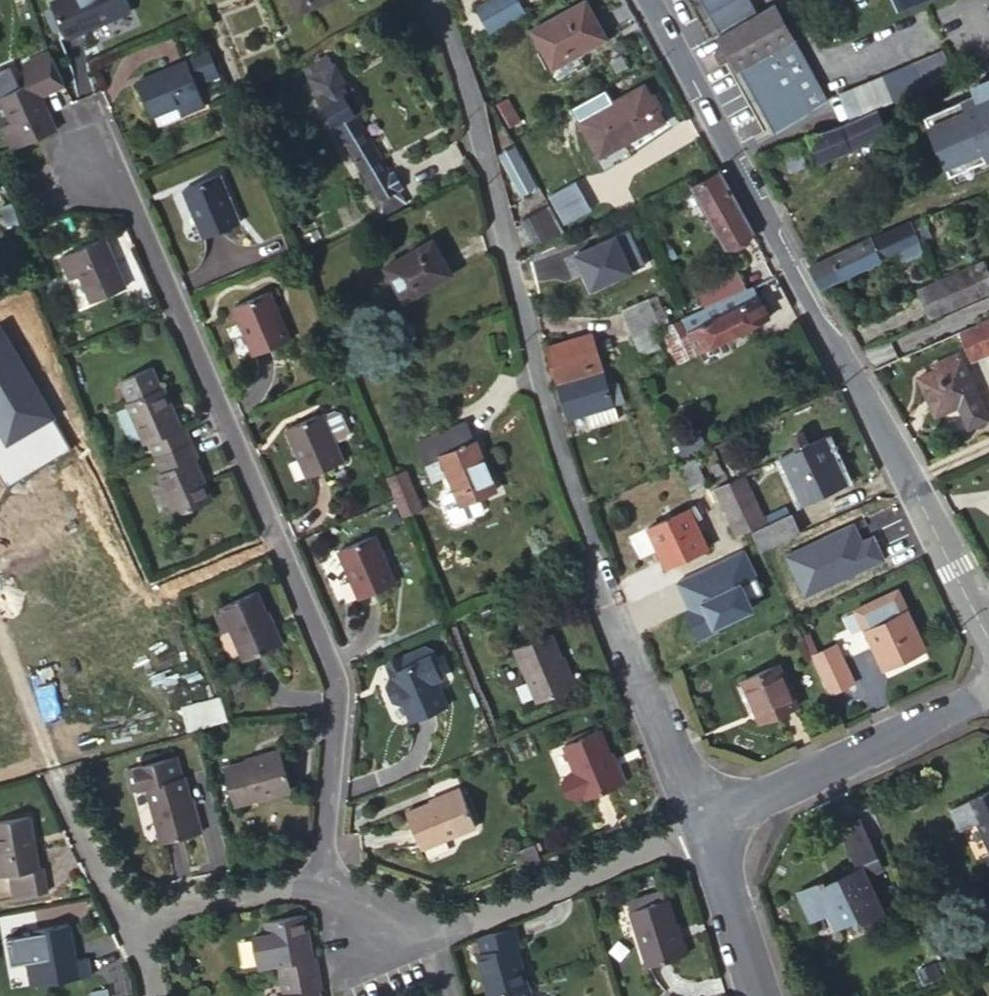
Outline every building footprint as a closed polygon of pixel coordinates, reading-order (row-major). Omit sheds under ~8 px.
[(49,4),(66,38),(129,9),(125,0),(58,0),(49,4)] [(323,0),(291,0),(296,12),(323,0)] [(478,9),(491,33),(526,14),(519,0),(494,0),(478,9)] [(713,18),(723,34),(757,15),(748,0),(703,0),(713,18)] [(532,30),(553,68),(607,38),(587,1),(532,30)] [(731,60),(737,70),(742,67),(778,131),(810,113),(809,111),(830,99),(777,5),(757,15),(723,34),(718,37),(724,47),(731,60)] [(112,17),(116,26),(132,19),(128,10),(112,17)] [(361,45),(372,38),(366,27),(355,34),(361,45)] [(731,60),(724,47),(713,53),(721,66),(731,60)] [(941,49),(912,61),(924,87),(952,74),(941,49)] [(22,63),(25,69),(50,56),(47,51),(22,63)] [(218,74),(208,51),(202,54),(211,77),(218,74)] [(202,54),(185,61),(194,84),(211,77),(202,54)] [(378,197),(401,184),(392,168),(387,170),(354,114),(363,108),(351,87),(348,88),(334,63),(331,64),(326,54),(304,67),(378,197)] [(55,130),(47,112),(40,95),(64,84),(50,56),(25,69),(31,82),(0,95),(0,99),(10,121),(0,126),(10,149),(55,130)] [(185,61),(134,83),(148,117),(150,116),(154,126),(204,105),(194,84),(185,61)] [(911,62),(839,93),(852,119),(878,107),(884,105),(922,88),(911,62)] [(971,83),(975,91),(924,113),(951,172),(988,155),(988,75),(971,83)] [(600,157),(664,122),(645,87),(581,121),(600,157)] [(512,126),(520,122),(509,100),(500,104),(512,126)] [(852,119),(810,136),(820,161),(889,132),(884,119),(889,117),(884,105),(878,107),(852,119)] [(799,141),(783,148),(794,172),(809,165),(799,141)] [(537,188),(516,146),(500,155),(522,196),(537,188)] [(728,248),(754,234),(720,171),(694,185),(728,248)] [(202,238),(239,222),(231,203),(228,203),(223,191),(225,190),(217,174),(181,190),(202,238)] [(581,225),(595,217),(576,181),(550,196),(565,224),(577,219),(581,225)] [(409,199),(401,184),(378,197),(372,201),(381,216),(409,199)] [(18,219),(9,198),(0,203),(0,209),(6,224),(18,219)] [(821,286),(824,286),(897,252),(903,264),(925,253),(919,242),(921,241),(920,239),(947,225),(946,223),(958,218),(952,206),(941,211),(939,207),(809,265),(821,286)] [(555,241),(564,237),(548,207),(521,221),(534,248),(552,238),(555,241)] [(93,302),(126,287),(104,238),(59,258),(69,280),(80,275),(93,302)] [(403,301),(451,273),(432,240),(383,267),(403,301)] [(988,292),(988,272),(984,260),(919,290),(931,317),(988,292)] [(717,301),(748,287),(739,265),(708,280),(717,301)] [(770,318),(754,285),(748,287),(717,301),(702,307),(708,322),(690,330),(701,352),(770,318)] [(252,354),(289,338),(281,318),(278,318),(273,306),(275,305),(267,289),(231,305),(252,354)] [(623,311),(636,337),(654,329),(660,326),(669,322),(662,307),(654,311),(647,300),(623,311)] [(684,316),(690,330),(708,322),(702,307),(685,315),(684,316)] [(669,322),(660,326),(678,363),(696,354),(680,317),(669,322)] [(976,325),(988,352),(988,319),(976,325)] [(971,360),(988,352),(976,325),(960,333),(971,360)] [(654,329),(636,337),(646,355),(662,346),(654,329)] [(8,445),(53,417),(0,333),(0,432),(8,445)] [(555,374),(599,354),(593,335),(547,348),(555,374)] [(945,365),(962,358),(960,353),(942,360),(945,365)] [(555,374),(557,384),(567,419),(587,414),(615,405),(609,387),(599,354),(555,374)] [(988,418),(962,358),(945,365),(918,377),(936,417),(959,407),(968,428),(988,418)] [(156,456),(191,440),(184,425),(180,426),(162,386),(160,387),(151,365),(120,378),(129,400),(126,401),(144,441),(150,440),(156,456)] [(609,387),(615,405),(624,403),(617,384),(609,387)] [(615,405),(587,414),(590,424),(618,415),(615,405)] [(340,411),(334,409),(322,414),(321,411),(285,427),(306,475),(341,459),(334,440),(346,435),(348,429),(340,411)] [(477,495),(494,489),(489,478),(492,475),(485,458),(481,456),(473,437),(471,438),(464,422),(417,441),(426,461),(441,456),(460,503),(477,495)] [(804,504),(847,482),(826,438),(810,446),(802,431),(790,438),(798,452),(783,459),(804,504)] [(198,456),(191,440),(156,456),(162,469),(157,471),(174,514),(210,498),(193,459),(198,456)] [(727,457),(720,461),(721,462),(724,470),(731,484),(751,526),(752,527),(762,550),(799,533),(791,515),(768,525),(765,517),(745,476),(738,480),(727,457)] [(691,489),(706,483),(695,460),(681,466),(691,489)] [(724,470),(721,462),(714,466),(717,473),(724,470)] [(398,498),(413,491),(404,468),(388,475),(398,498)] [(737,532),(751,526),(731,484),(716,489),(737,532)] [(460,503),(454,489),(444,494),(442,499),(450,519),(456,522),(479,511),(482,506),(477,495),(460,503)] [(419,504),(413,491),(398,498),(403,512),(419,504)] [(788,507),(765,517),(768,525),(791,515),(788,507)] [(667,566),(709,547),(690,509),(649,529),(667,566)] [(359,597),(394,581),(386,562),(384,562),(378,551),(381,549),(373,534),(338,549),(359,597)] [(856,610),(883,669),(927,648),(899,589),(856,610)] [(257,590),(221,605),(223,609),(214,613),(223,633),(231,629),(244,659),(282,642),(275,626),(272,627),(257,590)] [(537,700),(574,684),(568,670),(565,671),(550,634),(516,649),(537,700)] [(838,644),(812,656),(830,694),(856,683),(838,644)] [(446,705),(435,678),(444,674),(433,649),(426,646),(389,662),(392,670),(390,672),(392,675),(389,677),(387,684),(393,699),(401,702),(403,701),(411,720),(446,705)] [(764,720),(798,704),(779,664),(742,682),(757,711),(759,709),(764,720)] [(586,797),(624,781),(618,766),(615,768),(599,730),(564,745),(575,769),(563,774),(560,779),(567,795),(573,797),(584,792),(586,797)] [(233,804),(289,787),(278,750),(261,754),(262,757),(223,769),(233,804)] [(161,842),(200,831),(196,814),(192,815),(181,777),(179,777),(173,755),(125,768),(131,790),(146,787),(161,842)] [(420,847),(474,823),(457,786),(441,793),(442,796),(405,812),(420,847)] [(954,807),(964,828),(978,822),(988,845),(988,790),(954,807)] [(0,820),(0,874),(8,873),(10,882),(12,897),(46,891),(41,867),(36,868),(27,816),(0,820)] [(857,866),(834,878),(839,886),(831,891),(826,882),(824,877),(798,890),(813,920),(831,911),(838,927),(859,917),(862,924),(883,912),(866,876),(883,868),(860,821),(839,831),(857,866)] [(521,867),(539,859),(533,844),(515,851),(521,867)] [(839,886),(834,878),(826,882),(831,891),(839,886)] [(0,884),(2,898),(12,897),(10,882),(0,884)] [(649,964),(687,952),(681,934),(677,935),(662,888),(628,899),(649,964)] [(278,963),(281,978),(319,970),(316,955),(311,955),(304,913),(265,920),(267,933),(251,936),(257,965),(272,962),(272,964),(278,963)] [(30,984),(91,975),(89,957),(73,959),(68,924),(34,930),(35,932),(39,959),(26,961),(30,984)] [(488,995),(525,985),(514,944),(519,943),(514,926),(479,936),(483,952),(477,953),(488,995)] [(35,932),(10,936),(14,962),(39,959),(35,932)] [(925,970),(931,981),(945,975),(940,963),(925,970)] [(317,989),(322,988),(319,970),(281,978),(283,993),(279,994),(279,995),(318,995),(317,989)] [(525,985),(488,995),(489,995),(529,995),(525,985)]
